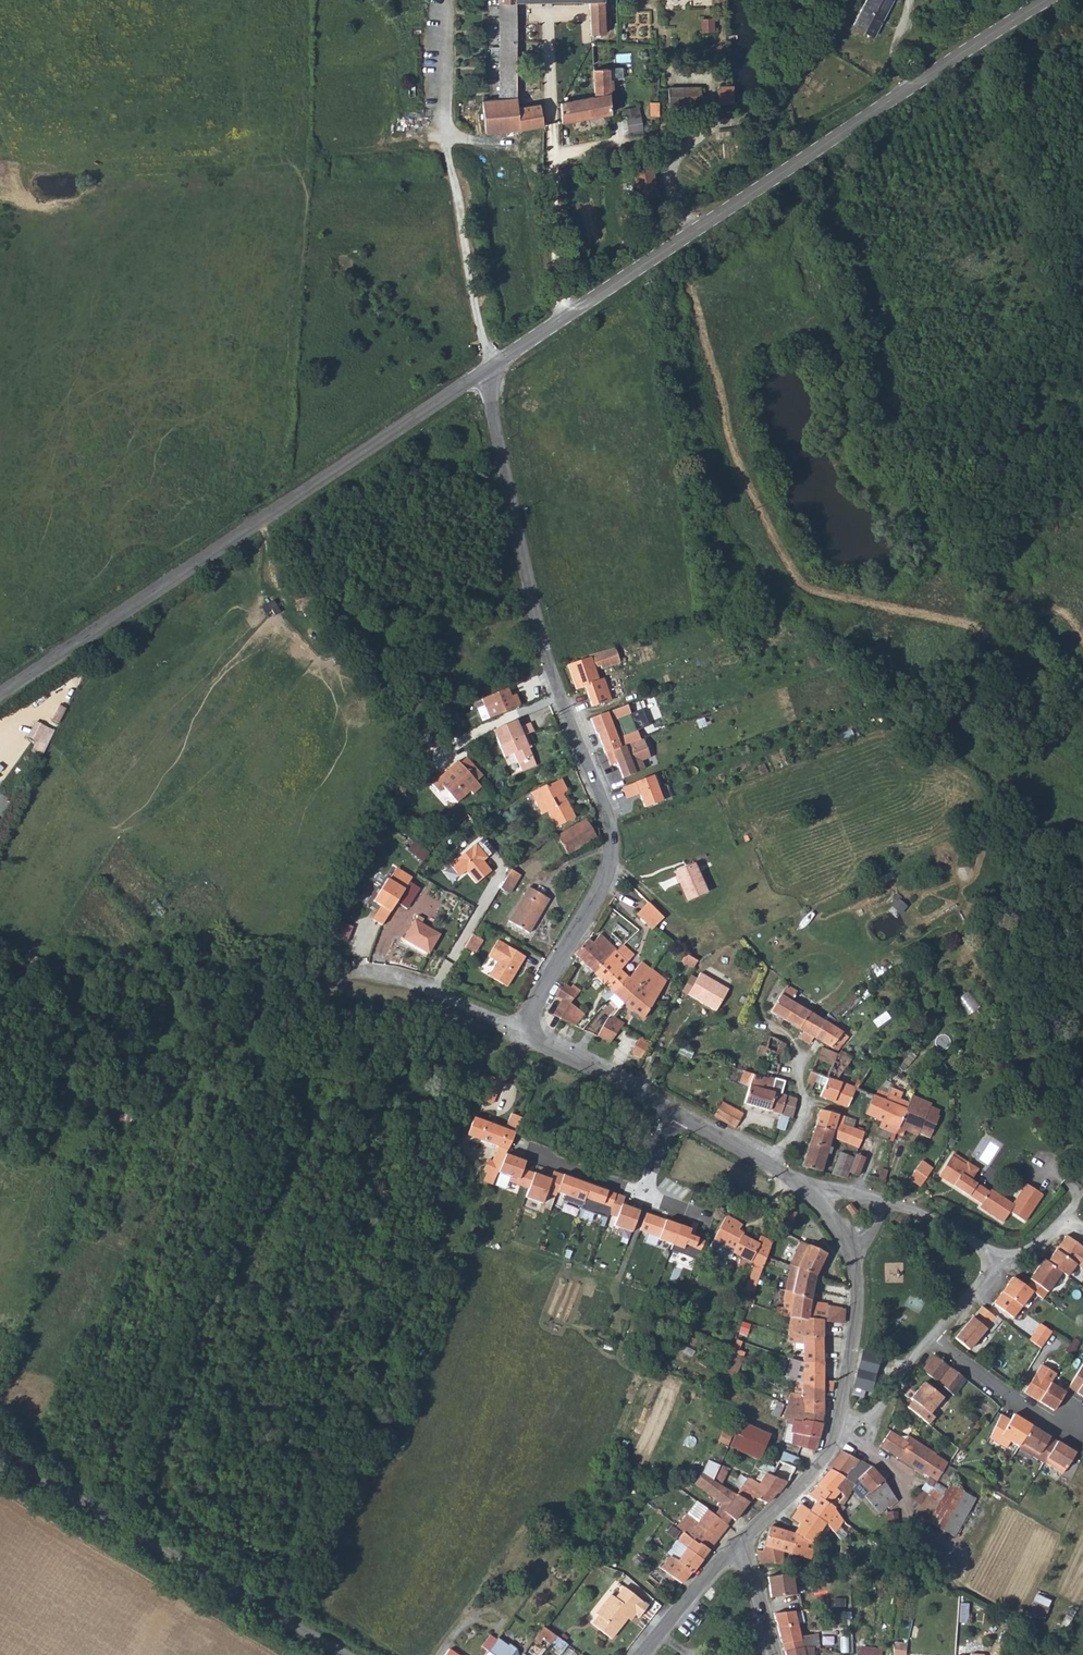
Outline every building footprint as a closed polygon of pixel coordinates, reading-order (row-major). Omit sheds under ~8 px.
[(532,3),(534,2),(534,0),(491,0),(490,47),(493,101),(512,99),(510,4),(532,3)] [(852,22),(874,33),(892,0),(864,0),(852,22)] [(598,34),(597,7),(583,8),(584,35),(598,34)] [(712,16),(700,17),(700,31),(713,30),(712,16)] [(587,98),(555,101),(557,121),(602,115),(600,82),(614,82),(613,71),(599,72),(587,73),(587,98)] [(708,104),(726,103),(725,87),(708,87),(708,104)] [(660,105),(698,103),(698,96),(691,96),(691,88),(661,88),(660,105)] [(477,135),(513,131),(512,109),(512,99),(493,101),(477,103),(476,103),(477,135)] [(513,131),(539,123),(533,106),(512,109),(513,131)] [(653,168),(634,172),(640,201),(658,197),(653,168)] [(268,616),(280,611),(276,599),(264,604),(268,616)] [(589,657),(589,659),(590,661),(599,658),(602,666),(618,661),(615,649),(589,657)] [(593,669),(602,666),(599,658),(590,661),(593,669)] [(585,687),(587,695),(606,689),(603,679),(597,680),(593,669),(590,661),(589,659),(567,666),(575,690),(585,687)] [(508,686),(481,698),(490,718),(521,705),(516,693),(511,694),(508,686)] [(610,700),(606,689),(587,695),(591,707),(610,700)] [(626,706),(589,719),(594,735),(596,734),(603,754),(604,754),(639,741),(635,731),(634,732),(628,716),(629,715),(626,706)] [(503,726),(506,734),(519,728),(516,720),(503,726)] [(54,731),(35,721),(27,737),(35,740),(31,751),(41,756),(54,731)] [(500,736),(507,751),(520,744),(528,741),(525,735),(529,734),(535,731),(531,722),(519,728),(506,734),(500,736)] [(639,741),(604,754),(608,766),(615,763),(621,779),(633,774),(643,770),(640,762),(648,758),(641,740),(639,741)] [(516,752),(517,755),(531,749),(531,748),(528,741),(520,744),(507,751),(509,755),(516,752)] [(517,755),(521,766),(527,763),(535,759),(531,749),(517,755)] [(462,764),(460,761),(433,784),(441,792),(446,789),(460,804),(473,793),(475,795),(484,787),(480,782),(485,776),(469,758),(462,764)] [(538,765),(535,759),(527,763),(521,766),(523,771),(538,765)] [(656,774),(621,788),(625,799),(638,793),(644,807),(661,801),(656,788),(660,786),(656,774)] [(554,828),(574,817),(566,801),(562,802),(559,795),(562,793),(566,791),(560,780),(545,787),(545,785),(533,791),(538,799),(533,801),(540,814),(546,811),(554,828)] [(529,792),(533,801),(538,799),(533,791),(529,792)] [(585,821),(556,837),(566,854),(595,837),(585,821)] [(413,841),(408,852),(426,859),(430,847),(413,841)] [(490,859),(478,845),(452,866),(461,877),(468,873),(478,884),(494,872),(486,862),(490,859)] [(696,865),(677,873),(689,901),(707,893),(696,865)] [(399,868),(378,903),(396,914),(401,905),(409,909),(422,888),(411,883),(413,878),(399,868)] [(508,872),(501,885),(510,890),(518,878),(508,872)] [(510,890),(501,885),(497,891),(506,896),(510,890)] [(548,900),(528,887),(507,921),(527,934),(548,900)] [(636,911),(652,929),(662,919),(647,901),(636,911)] [(418,915),(404,937),(429,951),(439,933),(422,923),(424,919),(418,915)] [(330,935),(348,940),(353,924),(335,918),(330,935)] [(480,938),(471,933),(463,946),(471,951),(480,938)] [(588,939),(578,949),(574,953),(577,957),(593,973),(614,951),(615,952),(618,949),(600,933),(593,943),(588,939)] [(495,961),(487,975),(504,986),(511,976),(510,975),(512,971),(513,972),(523,956),(495,939),(486,956),(495,961)] [(634,953),(623,944),(618,949),(615,952),(626,962),(634,953)] [(619,969),(626,962),(615,952),(614,951),(593,973),(601,982),(607,987),(602,991),(609,997),(625,976),(625,975),(619,969)] [(686,953),(681,960),(693,968),(698,961),(686,953)] [(607,998),(618,1008),(623,1003),(634,990),(633,989),(651,967),(642,960),(628,978),(625,975),(625,976),(609,997),(607,998)] [(666,981),(651,967),(633,989),(634,990),(623,1003),(642,1017),(653,1000),(652,999),(660,991),(659,989),(666,981)] [(687,991),(686,994),(715,1010),(727,988),(698,973),(694,980),(687,991)] [(694,980),(688,976),(680,988),(687,991),(694,980)] [(557,1006),(551,1015),(559,1019),(568,1005),(579,991),(573,986),(571,990),(561,984),(554,994),(561,1000),(557,1006)] [(802,1031),(798,1039),(808,1045),(813,1037),(814,1038),(824,1022),(801,1008),(807,998),(786,985),(769,1011),(802,1031)] [(970,988),(957,998),(970,1015),(983,1005),(970,988)] [(579,1013),(568,1005),(559,1019),(572,1025),(579,1013)] [(606,1018),(599,1037),(609,1043),(620,1026),(606,1018)] [(847,1036),(824,1022),(814,1038),(835,1051),(840,1045),(847,1036)] [(774,1029),(770,1035),(785,1042),(788,1036),(774,1029)] [(762,1055),(759,1066),(777,1071),(784,1042),(785,1042),(770,1035),(768,1035),(765,1046),(758,1044),(755,1053),(762,1055)] [(631,1053),(638,1056),(645,1043),(638,1040),(631,1053)] [(851,1057),(841,1050),(836,1054),(820,1047),(809,1072),(826,1079),(833,1081),(851,1058),(851,1057)] [(856,1061),(851,1057),(851,1058),(833,1081),(826,1079),(822,1090),(819,1097),(832,1102),(839,1084),(842,1085),(843,1084),(856,1061)] [(889,1064),(883,1060),(879,1065),(885,1069),(889,1064)] [(759,1066),(757,1075),(774,1079),(775,1079),(777,1071),(759,1066)] [(742,1103),(780,1113),(786,1096),(781,1094),(784,1081),(775,1079),(774,1079),(757,1075),(751,1073),(742,1070),(738,1082),(748,1085),(742,1103)] [(479,1098),(485,1100),(488,1091),(497,1094),(501,1080),(488,1075),(479,1098)] [(853,1087),(843,1084),(842,1085),(839,1084),(832,1102),(847,1108),(854,1089),(854,1088),(853,1087)] [(872,1096),(854,1088),(854,1089),(847,1108),(864,1115),(872,1096)] [(488,1091),(485,1100),(493,1103),(497,1094),(488,1091)] [(884,1100),(872,1096),(864,1115),(862,1121),(895,1134),(907,1103),(887,1093),(884,1100)] [(786,1096),(780,1113),(788,1116),(792,1117),(797,1099),(786,1096)] [(910,1096),(907,1103),(895,1134),(902,1137),(905,1131),(910,1133),(916,1135),(917,1134),(928,1138),(937,1116),(936,1115),(938,1110),(928,1107),(929,1103),(910,1096)] [(721,1101),(712,1115),(733,1127),(742,1113),(721,1101)] [(842,1125),(844,1118),(820,1110),(814,1127),(832,1132),(830,1137),(850,1144),(858,1147),(864,1130),(857,1127),(856,1130),(842,1125)] [(496,1155),(504,1157),(514,1132),(521,1116),(510,1112),(504,1128),(473,1117),(463,1142),(496,1155)] [(780,1113),(775,1127),(783,1130),(788,1116),(780,1113)] [(819,1171),(830,1137),(832,1132),(814,1127),(801,1166),(819,1171)] [(847,1151),(855,1153),(858,1147),(850,1144),(847,1151)] [(839,1151),(831,1175),(844,1178),(845,1177),(850,1164),(853,1157),(839,1151)] [(485,1168),(480,1178),(483,1178),(493,1183),(503,1158),(504,1157),(496,1155),(490,1170),(485,1168)] [(949,1155),(937,1176),(981,1202),(979,1205),(1003,1219),(1010,1208),(1025,1217),(1041,1189),(1024,1179),(1012,1200),(990,1187),(988,1189),(970,1179),(976,1168),(966,1162),(965,1164),(949,1155)] [(907,1181),(919,1188),(929,1169),(918,1162),(907,1181)] [(539,1173),(530,1198),(549,1205),(553,1195),(559,1195),(615,1210),(622,1196),(556,1172),(554,1178),(539,1173)] [(493,1183),(483,1178),(479,1187),(489,1192),(493,1183)] [(847,1216),(849,1214),(844,1208),(847,1206),(842,1200),(837,1203),(847,1216)] [(847,1206),(844,1208),(849,1214),(853,1212),(848,1205),(847,1206)] [(793,1213),(784,1209),(775,1229),(783,1233),(793,1213)] [(691,1233),(693,1227),(647,1211),(640,1230),(674,1242),(669,1258),(695,1267),(705,1238),(691,1233)] [(754,1263),(749,1276),(757,1279),(765,1256),(771,1238),(760,1233),(755,1242),(741,1235),(742,1234),(737,1230),(740,1225),(725,1214),(712,1239),(728,1248),(727,1250),(754,1263)] [(1065,1235),(1046,1261),(1060,1272),(1066,1276),(1075,1264),(1080,1268),(1082,1263),(1082,1251),(1076,1246),(1077,1244),(1065,1235)] [(801,1242),(789,1265),(796,1268),(800,1270),(814,1277),(825,1254),(817,1250),(820,1244),(811,1240),(809,1246),(801,1242)] [(1046,1261),(1042,1259),(1028,1278),(1029,1279),(1024,1286),(1031,1290),(1041,1298),(1060,1272),(1046,1261)] [(774,1307),(773,1313),(773,1314),(786,1316),(806,1320),(806,1319),(821,1321),(825,1322),(826,1309),(809,1307),(809,1302),(814,1277),(800,1270),(796,1268),(795,1270),(791,1269),(789,1276),(794,1277),(790,1296),(792,1296),(790,1303),(782,1301),(781,1308),(774,1307)] [(781,1300),(782,1301),(790,1303),(792,1296),(790,1296),(794,1277),(789,1276),(788,1275),(781,1300)] [(745,1289),(752,1291),(757,1279),(749,1276),(745,1289)] [(1000,1291),(991,1303),(1011,1317),(1031,1290),(1024,1286),(1011,1276),(1004,1285),(1006,1286),(1002,1292),(1000,1291)] [(838,1334),(840,1308),(826,1306),(826,1309),(825,1322),(821,1321),(821,1333),(838,1334)] [(988,1332),(1000,1319),(995,1315),(993,1316),(981,1307),(971,1317),(970,1318),(954,1337),(967,1349),(969,1346),(975,1352),(991,1333),(988,1332)] [(803,1368),(803,1383),(796,1379),(795,1393),(790,1392),(787,1405),(799,1410),(803,1412),(822,1414),(823,1390),(832,1392),(834,1383),(822,1380),(822,1373),(822,1361),(821,1333),(821,1321),(806,1319),(806,1320),(786,1316),(786,1319),(789,1320),(786,1341),(802,1343),(803,1368)] [(1040,1324),(1035,1331),(1046,1339),(1051,1332),(1040,1324)] [(1035,1331),(1028,1340),(1040,1348),(1046,1339),(1035,1331)] [(1015,1341),(1034,1356),(1040,1348),(1028,1340),(1021,1334),(1015,1341)] [(733,1383),(744,1357),(730,1350),(720,1377),(723,1379),(733,1383)] [(859,1363),(853,1387),(865,1390),(871,1391),(879,1356),(862,1352),(859,1363)] [(932,1353),(920,1369),(952,1394),(964,1379),(932,1353)] [(1081,1363),(1067,1387),(1082,1397),(1082,1364),(1081,1363)] [(1040,1364),(1022,1392),(1052,1410),(1064,1392),(1049,1382),(1054,1373),(1040,1364)] [(732,1389),(734,1383),(733,1383),(723,1379),(721,1384),(732,1389)] [(912,1399),(906,1406),(927,1423),(933,1416),(928,1412),(941,1396),(923,1381),(909,1398),(912,1399)] [(865,1390),(853,1387),(851,1394),(863,1397),(865,1390)] [(779,1417),(784,1404),(777,1401),(771,1414),(779,1417)] [(821,1423),(822,1414),(803,1412),(799,1410),(787,1405),(786,1405),(783,1419),(793,1420),(790,1431),(793,1432),(791,1443),(814,1451),(818,1437),(821,1423)] [(997,1419),(988,1437),(1004,1448),(1009,1441),(1017,1446),(1030,1425),(1012,1414),(1005,1425),(997,1419)] [(758,1421),(754,1428),(768,1435),(772,1428),(758,1421)] [(741,1422),(729,1447),(758,1459),(768,1435),(754,1428),(741,1422)] [(1055,1441),(1030,1425),(1017,1446),(1016,1447),(1042,1463),(1042,1462),(1055,1441)] [(730,1443),(733,1434),(722,1431),(719,1440),(730,1443)] [(889,1431),(879,1444),(879,1446),(912,1468),(925,1448),(910,1438),(907,1442),(889,1431)] [(1074,1452),(1055,1441),(1042,1462),(1061,1473),(1074,1452)] [(934,1454),(925,1448),(912,1468),(922,1474),(934,1454)] [(840,1451),(826,1469),(827,1470),(842,1477),(844,1478),(856,1459),(840,1451)] [(778,1460),(774,1467),(770,1474),(784,1481),(783,1482),(785,1483),(794,1467),(793,1466),(797,1458),(781,1452),(779,1461),(778,1460)] [(945,1465),(934,1457),(931,1462),(942,1469),(945,1465)] [(855,1482),(870,1466),(856,1459),(844,1478),(853,1483),(855,1482)] [(720,1466),(708,1460),(701,1474),(694,1483),(721,1504),(713,1514),(726,1524),(730,1517),(734,1520),(748,1501),(736,1494),(712,1480),(718,1468),(720,1466)] [(773,1492),(775,1493),(776,1493),(783,1482),(784,1481),(770,1474),(774,1467),(762,1461),(756,1470),(759,1472),(754,1480),(748,1477),(736,1494),(748,1501),(750,1502),(752,1497),(765,1502),(773,1492)] [(936,1480),(942,1469),(931,1462),(924,1474),(936,1480)] [(720,1465),(714,1480),(722,1484),(727,1470),(723,1469),(724,1466),(720,1465)] [(946,1488),(948,1483),(955,1471),(945,1465),(942,1469),(936,1480),(935,1482),(946,1488)] [(882,1498),(890,1492),(888,1489),(882,1480),(875,1471),(870,1466),(855,1482),(858,1485),(860,1483),(868,1491),(863,1495),(877,1512),(885,1505),(882,1498)] [(975,1498),(983,1484),(982,1484),(957,1469),(955,1471),(948,1483),(975,1498)] [(827,1470),(814,1484),(817,1486),(828,1493),(823,1500),(833,1507),(838,1502),(843,1496),(835,1487),(842,1477),(827,1470)] [(835,1487),(843,1496),(846,1499),(851,1488),(853,1483),(844,1478),(842,1477),(835,1487)] [(928,1478),(921,1489),(939,1499),(946,1488),(935,1482),(928,1478)] [(955,1534),(975,1498),(948,1483),(946,1488),(939,1499),(926,1521),(955,1539),(958,1535),(955,1534)] [(814,1500),(808,1511),(825,1522),(834,1532),(842,1519),(833,1508),(833,1507),(823,1500),(828,1493),(817,1486),(805,1495),(814,1500)] [(913,1513),(926,1521),(939,1499),(921,1489),(914,1501),(919,1504),(913,1513)] [(886,1507),(895,1501),(893,1498),(891,1493),(890,1492),(882,1498),(885,1505),(886,1507)] [(844,1506),(838,1502),(833,1507),(833,1508),(840,1512),(844,1506)] [(817,1534),(825,1522),(808,1511),(805,1516),(797,1508),(790,1518),(801,1522),(817,1534)] [(707,1509),(687,1535),(692,1539),(696,1542),(698,1540),(709,1549),(727,1525),(726,1524),(713,1514),(707,1509)] [(886,1514),(881,1515),(882,1522),(888,1525),(897,1524),(897,1511),(886,1512),(886,1514)] [(812,1541),(817,1534),(801,1522),(795,1533),(796,1533),(797,1534),(812,1541)] [(780,1555),(783,1550),(780,1549),(784,1530),(769,1526),(761,1550),(755,1550),(758,1564),(762,1562),(772,1561),(772,1562),(781,1562),(780,1555)] [(791,1553),(796,1533),(795,1533),(784,1530),(780,1549),(783,1550),(791,1553)] [(686,1547),(692,1539),(687,1535),(682,1531),(676,1539),(686,1547)] [(791,1553),(811,1559),(813,1551),(815,1543),(812,1541),(797,1534),(796,1533),(791,1553)] [(896,1535),(888,1534),(887,1543),(896,1544),(896,1535)] [(691,1572),(709,1549),(698,1540),(696,1542),(692,1539),(686,1547),(676,1560),(671,1555),(660,1567),(680,1583),(689,1571),(691,1572)] [(792,1575),(766,1575),(769,1596),(794,1593),(792,1575)] [(598,1616),(591,1624),(610,1639),(626,1619),(631,1613),(634,1615),(638,1619),(648,1607),(624,1588),(615,1598),(611,1595),(595,1614),(598,1616)] [(1050,1602),(1036,1595),(1026,1615),(1042,1621),(1050,1602)] [(793,1610),(774,1612),(783,1650),(784,1650),(802,1646),(814,1647),(818,1647),(816,1633),(799,1635),(793,1610)] [(630,1621),(634,1615),(631,1613),(626,1619),(630,1621)] [(1057,1628),(1063,1631),(1071,1618),(1065,1614),(1057,1628)] [(536,1633),(548,1642),(551,1638),(554,1634),(542,1625),(536,1633)] [(481,1646),(487,1651),(495,1639),(489,1634),(481,1646)] [(564,1647),(567,1644),(554,1634),(551,1638),(564,1647)] [(495,1639),(487,1651),(493,1654),(510,1654),(515,1648),(508,1643),(507,1645),(497,1637),(495,1639)] [(905,1651),(907,1643),(894,1641),(893,1649),(905,1651)] [(854,1654),(856,1654),(880,1654),(880,1649),(860,1646),(860,1642),(854,1642),(854,1654)] [(814,1647),(802,1646),(784,1650),(785,1654),(814,1654),(814,1647)]
